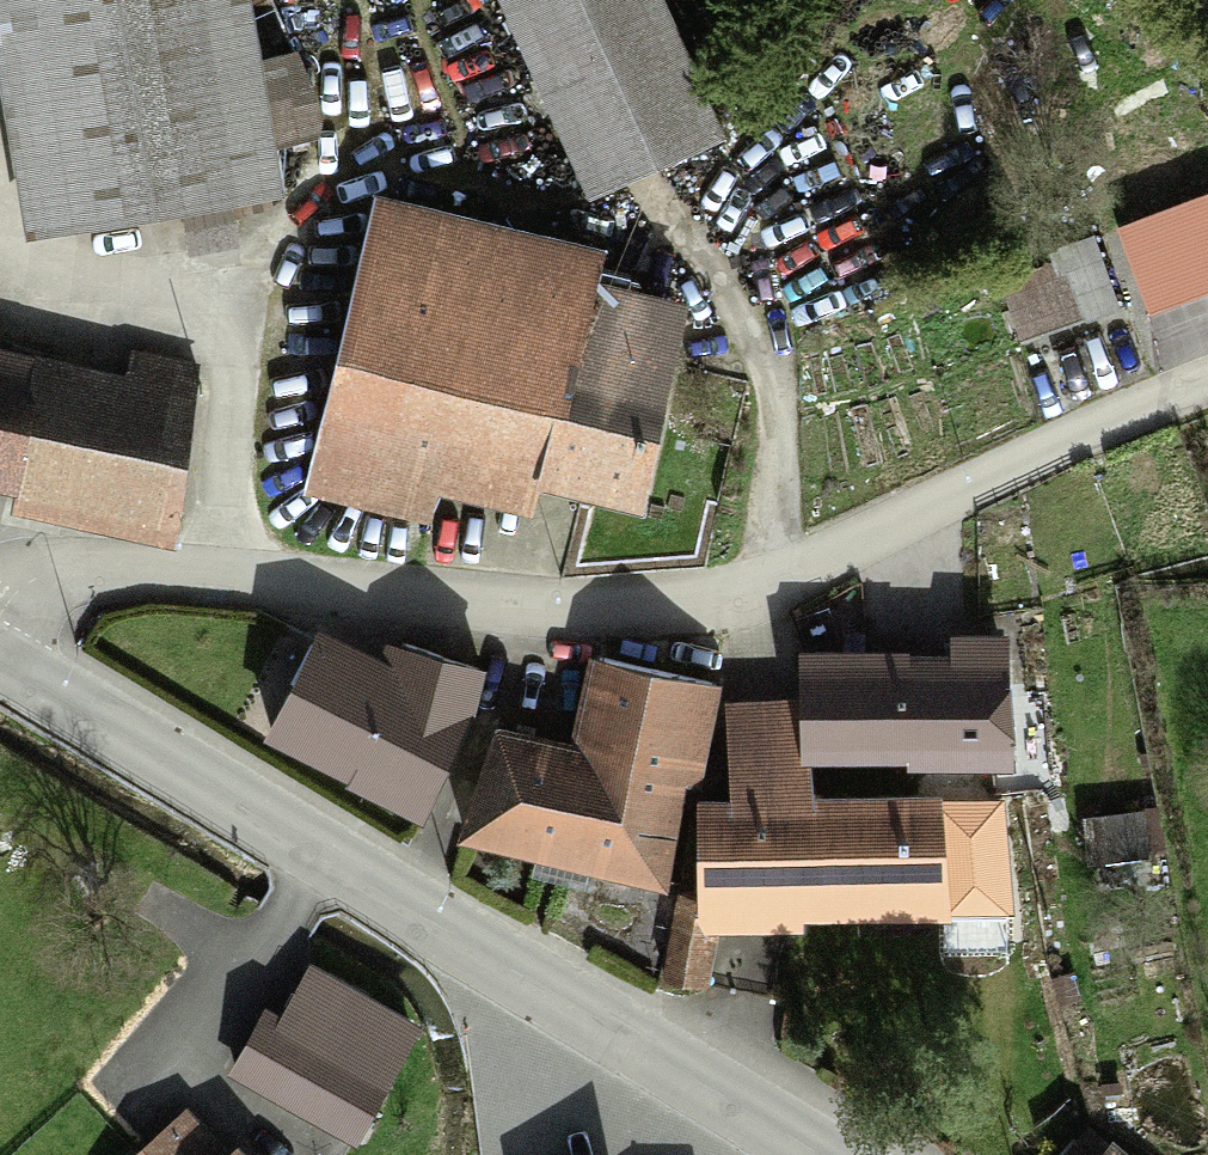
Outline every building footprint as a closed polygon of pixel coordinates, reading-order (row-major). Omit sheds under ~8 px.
[(11,239),(268,203),(260,153),(308,146),(298,75),(250,82),(238,0),(0,0),(0,163),(11,239)] [(581,200),(713,142),(650,0),(492,0),(581,200)] [(1169,215),(1191,287),(1207,282),(1207,202),(1169,215)] [(427,486),(526,509),(530,491),(575,295),(582,265),(374,218),(310,497),(419,522),(427,486)] [(1059,271),(1077,324),(1112,313),(1092,249),(1056,261),(1059,271)] [(1059,271),(999,290),(1017,343),(1077,324),(1059,271)] [(676,318),(575,295),(530,491),(631,514),(676,318)] [(0,374),(0,492),(162,528),(194,383),(126,368),(119,400),(0,374)] [(316,648),(261,749),(411,829),(477,706),(390,660),(379,681),(316,648)] [(794,740),(794,769),(1002,770),(1002,682),(899,681),(899,667),(795,666),(794,740)] [(483,745),(462,857),(663,896),(683,795),(693,797),(711,704),(584,679),(568,761),(483,745)] [(794,769),(794,740),(731,739),(731,807),(696,807),(695,932),(942,934),(943,810),(794,809),(794,769)] [(999,810),(943,810),(942,934),(942,952),(998,952),(999,810)] [(1127,824),(1080,832),(1088,877),(1135,868),(1127,824)] [(314,967),(279,1030),(384,1089),(401,1098),(415,1074),(397,1065),(420,1025),(314,967)] [(261,1020),(226,1083),(349,1151),(384,1089),(279,1030),(261,1020)] [(135,1154),(227,1154),(188,1110),(135,1154)]
